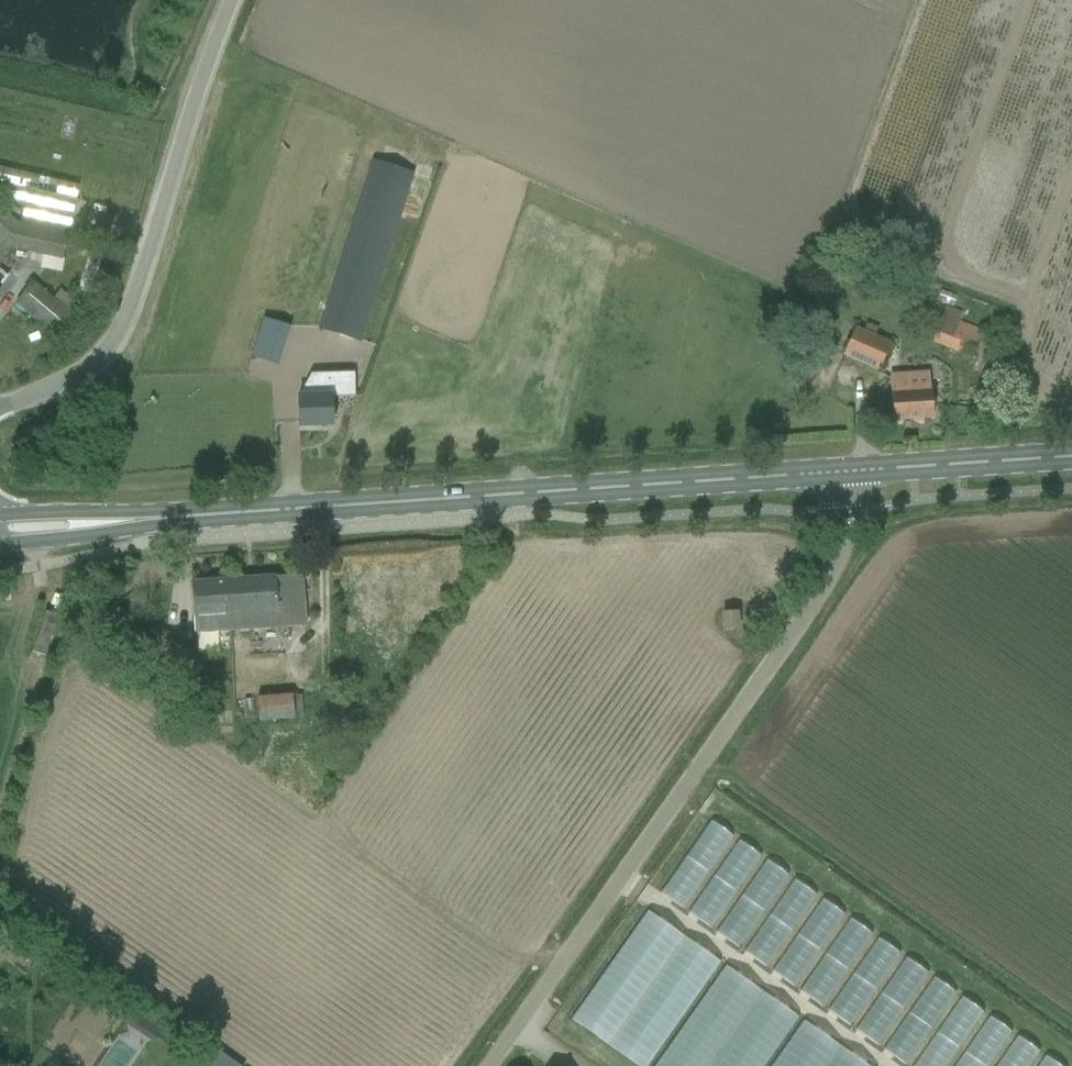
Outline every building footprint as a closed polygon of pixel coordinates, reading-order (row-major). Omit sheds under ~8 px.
[(362,342),(365,333),(370,320),(415,175),(372,162),(319,329),(362,342)] [(21,224),(0,207),(0,262),(12,248),(63,259),(76,201),(79,186),(0,168),(0,197),(26,203),(21,224)] [(77,291),(90,294),(104,253),(92,249),(77,291)] [(57,336),(81,307),(61,290),(54,299),(33,282),(16,302),(57,336)] [(971,358),(982,330),(959,321),(962,313),(946,307),(932,344),(971,358)] [(253,356),(281,364),(294,323),(265,315),(253,356)] [(891,343),(856,327),(843,355),(879,371),(891,343)] [(795,346),(792,364),(804,366),(808,349),(795,346)] [(891,376),(893,421),(933,418),(931,389),(930,374),(891,376)] [(299,396),(299,426),(333,425),(332,396),(330,396),(329,378),(314,379),(314,396),(299,396)] [(304,612),(302,575),(302,574),(301,574),(301,575),(227,580),(229,614),(246,612),(246,617),(253,617),(253,627),(282,625),(282,614),(304,612)] [(229,614),(227,580),(192,582),(194,617),(217,616),(218,630),(253,627),(253,617),(246,617),(246,612),(229,614)] [(725,629),(738,628),(737,612),(724,613),(725,629)] [(292,694),(258,697),(259,722),(295,719),(292,694)] [(661,893),(683,908),(733,836),(711,820),(661,893)] [(761,856),(739,840),(688,912),(711,928),(761,856)] [(789,875),(767,859),(716,932),(739,948),(789,875)] [(817,895),(795,879),(744,951),(766,967),(817,895)] [(845,914),(822,898),(772,971),(795,987),(845,914)] [(608,1044),(684,936),(648,910),(572,1019),(608,1044)] [(873,934),(850,918),(800,990),(822,1006),(873,934)] [(608,1044),(639,1065),(648,1065),(721,962),(684,936),(608,1044)] [(901,953),(878,938),(828,1010),(850,1026),(901,953)] [(929,973),(906,957),(856,1030),(878,1045),(929,973)] [(762,991),(726,965),(655,1065),(710,1065),(762,991)] [(956,993),(934,977),(883,1049),(906,1065),(956,993)] [(762,991),(710,1065),(764,1065),(799,1017),(762,991)] [(962,996),(913,1065),(947,1065),(984,1012),(962,996)] [(129,1021),(139,1027),(146,1016),(136,1010),(129,1021)] [(990,1016),(955,1065),(988,1065),(1012,1032),(990,1016)] [(840,1046),(804,1020),(772,1065),(826,1065),(840,1046)] [(1018,1035),(996,1065),(1030,1065),(1040,1051),(1018,1035)] [(840,1046),(826,1065),(869,1065),(840,1046)] [(194,1055),(186,1065),(210,1065),(194,1055)] [(1046,1055),(1038,1065),(1061,1065),(1046,1055)]
